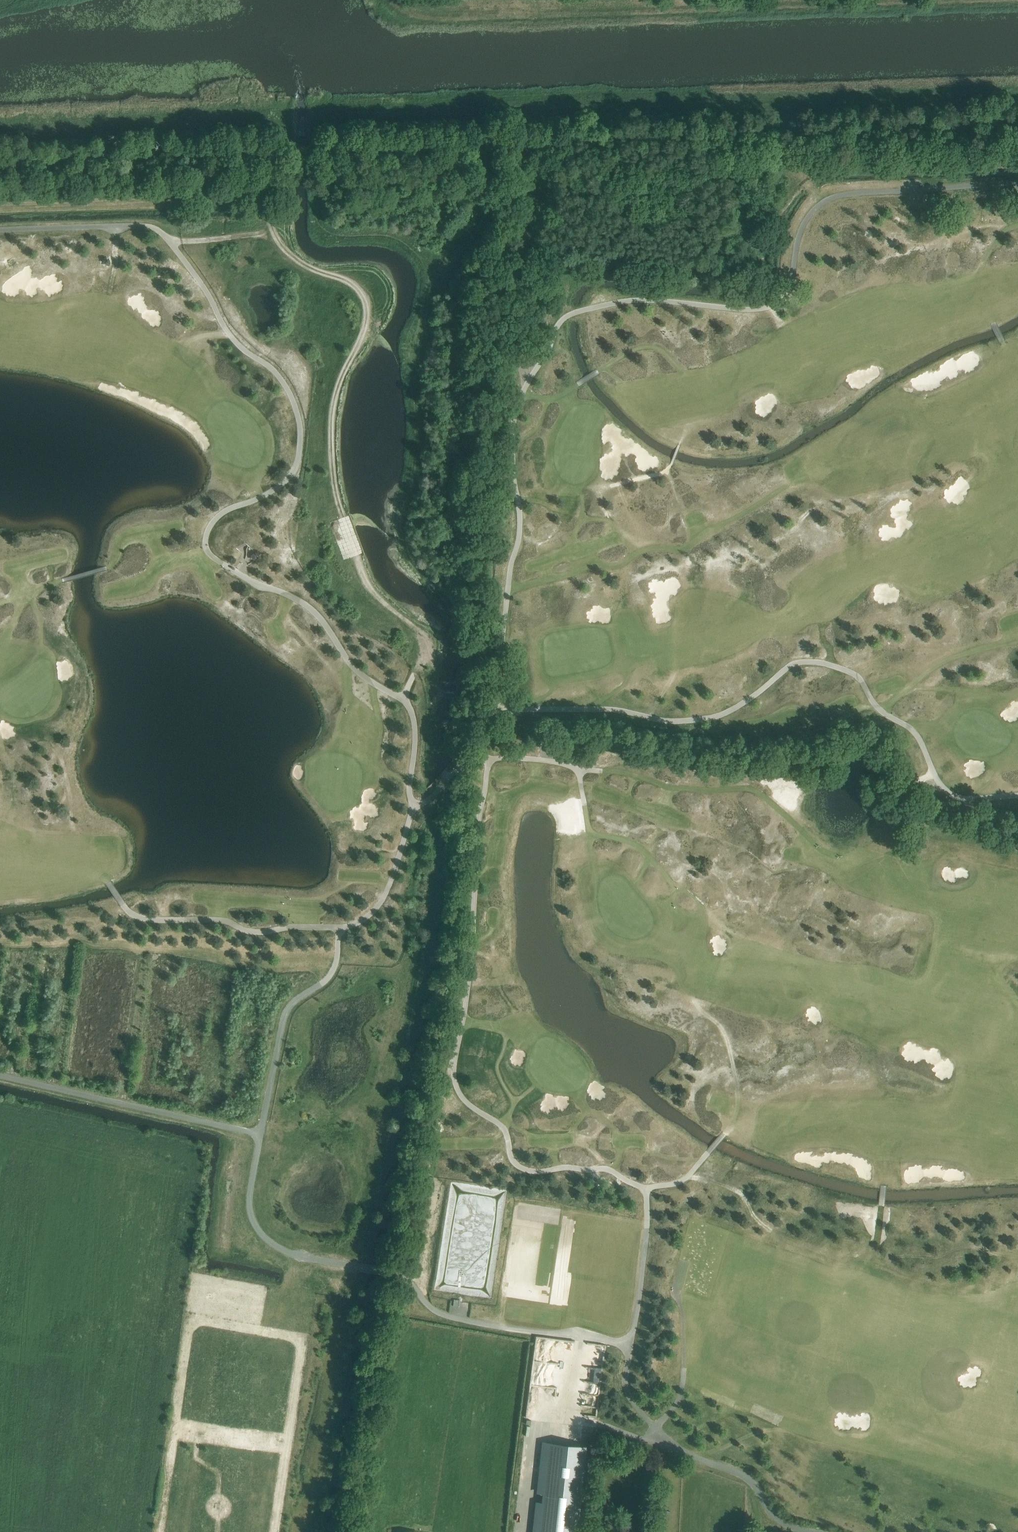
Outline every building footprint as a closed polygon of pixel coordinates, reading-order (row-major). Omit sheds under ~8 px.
[(535,1374),(535,1375),(539,1377),(535,1385),(548,1386),(548,1387),(562,1389),(552,1385),(554,1363),(555,1361),(555,1362),(558,1355),(549,1351),(558,1352),(561,1346),(565,1348),(567,1344),(575,1345),(577,1341),(562,1340),(556,1337),(535,1335),(534,1344),(538,1345),(535,1374)] [(588,1447),(551,1444),(543,1531),(580,1531),(588,1447)]
